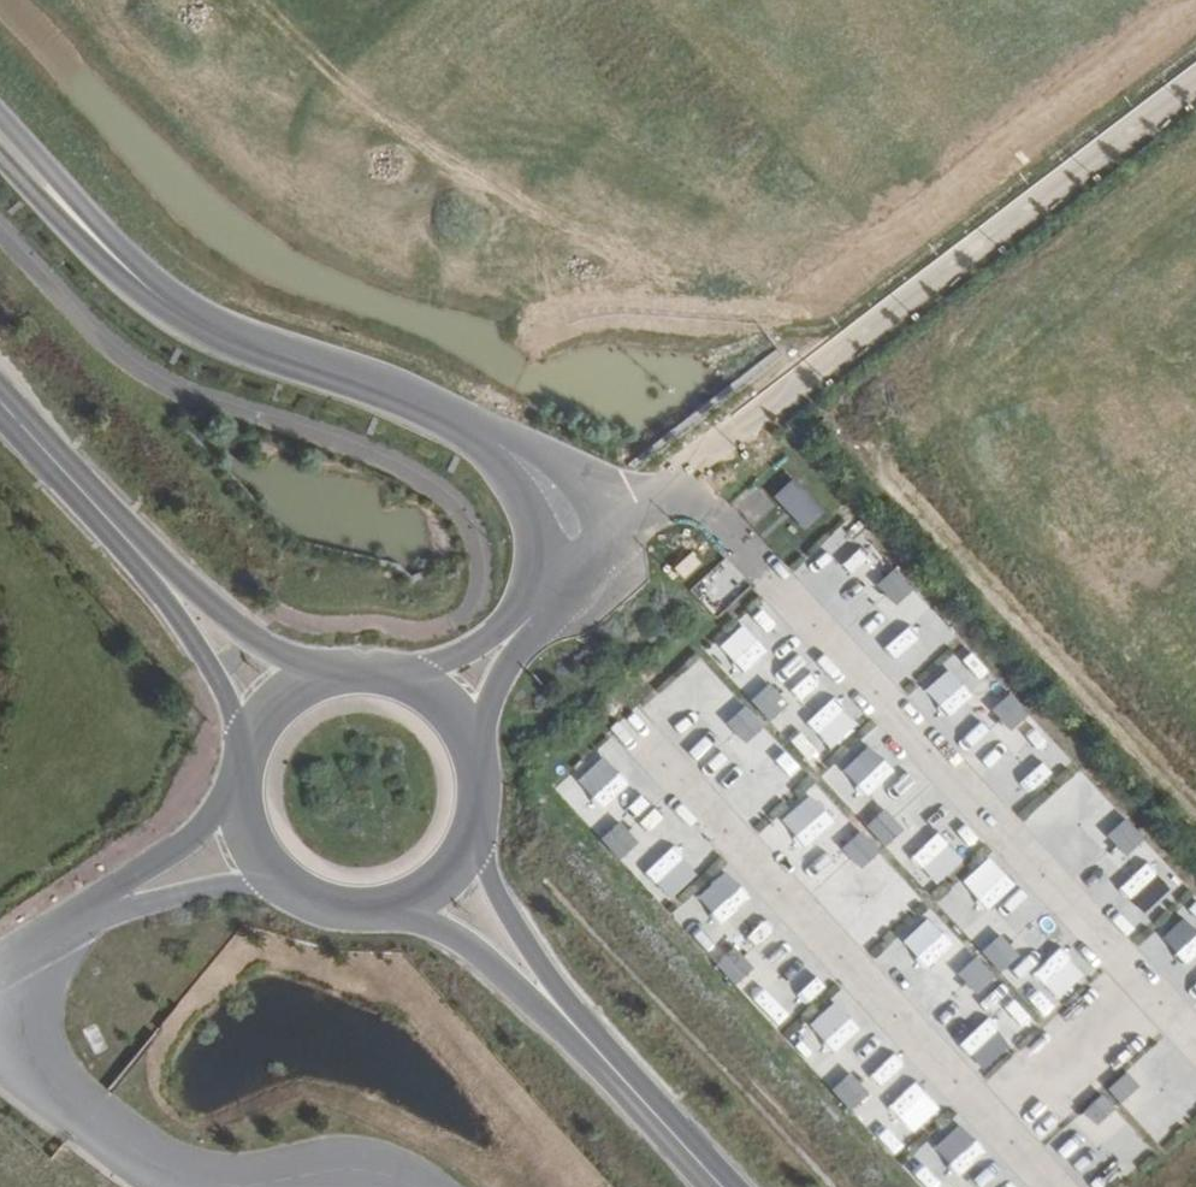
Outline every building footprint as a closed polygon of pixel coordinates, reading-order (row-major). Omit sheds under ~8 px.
[(792,475),(772,493),(803,529),(824,511),(792,475)] [(693,552),(673,565),(682,578),(702,564),(693,552)] [(723,558),(694,588),(715,609),(745,578),(723,558)] [(894,566),(875,582),(895,604),(913,588),(894,566)] [(921,595),(911,604),(929,624),(939,615),(921,595)] [(896,669),(928,647),(919,634),(887,656),(896,669)] [(810,667),(789,686),(812,710),(832,691),(810,667)] [(768,683),(750,699),(769,721),(787,705),(768,683)] [(669,721),(696,709),(685,685),(658,696),(669,721)] [(1009,690),(991,706),(1010,728),(1028,712),(1009,690)] [(745,706),(727,722),(746,744),(764,728),(745,706)] [(847,803),(889,765),(865,739),(823,778),(847,803)] [(747,782),(764,804),(789,784),(772,762),(747,782)] [(584,764),(557,790),(593,829),(621,804),(584,764)] [(1083,780),(1072,793),(1100,817),(1112,804),(1083,780)] [(1039,828),(1060,812),(1051,800),(1030,816),(1039,828)] [(782,862),(822,826),(800,801),(759,836),(782,862)] [(883,807),(865,823),(884,845),(902,829),(883,807)] [(1125,818),(1107,834),(1126,856),(1145,840),(1125,818)] [(616,819),(598,835),(617,857),(635,841),(616,819)] [(859,829),(841,845),(860,867),(878,851),(859,829)] [(898,853),(920,887),(940,874),(919,840),(898,853)] [(679,895),(700,865),(685,856),(665,886),(679,895)] [(973,896),(998,871),(987,860),(963,885),(973,896)] [(891,928),(918,903),(894,876),(866,902),(891,928)] [(723,877),(695,902),(717,928),(746,903),(723,877)] [(1190,957),(1195,950),(1195,919),(1186,909),(1164,931),(1190,957)] [(999,934),(981,950),(1000,972),(1018,956),(999,934)] [(732,945),(714,961),(733,983),(752,967),(732,945)] [(974,955),(956,971),(975,993),(994,977),(974,955)] [(1077,964),(1049,990),(1057,999),(1085,973),(1077,964)] [(740,990),(771,1024),(797,1000),(765,966),(740,990)] [(811,966),(806,987),(826,992),(831,972),(811,966)] [(1012,980),(1028,1001),(1040,992),(1024,971),(1012,980)] [(929,996),(957,1026),(975,1010),(948,980),(929,996)] [(1186,988),(1195,1001),(1195,980),(1186,988)] [(818,1073),(832,1062),(805,1028),(790,1039),(818,1073)] [(849,1069),(830,1085),(850,1107),(868,1091),(849,1069)] [(1126,1069),(1107,1086),(1119,1100),(1138,1084),(1126,1069)] [(1101,1091),(1082,1108),(1094,1122),(1113,1106),(1101,1091)] [(908,1092),(868,1128),(892,1155),(932,1119),(908,1092)] [(912,1175),(924,1186),(947,1186),(925,1163),(912,1175)]
